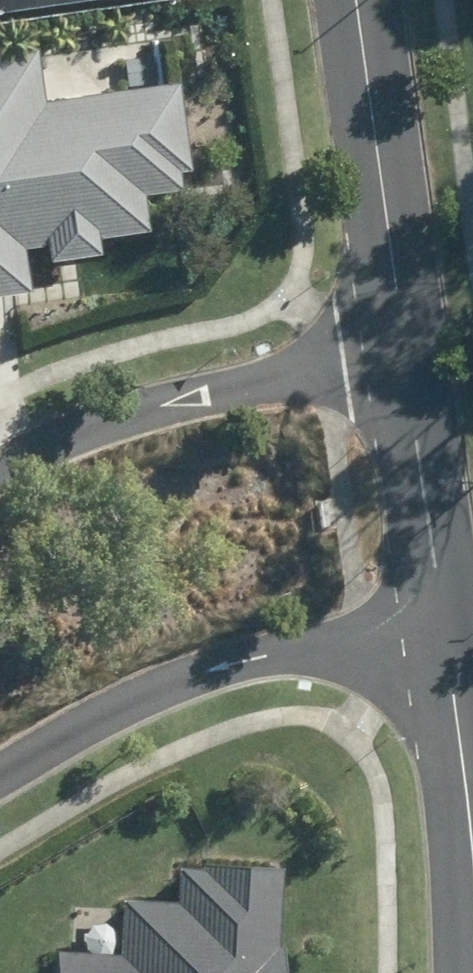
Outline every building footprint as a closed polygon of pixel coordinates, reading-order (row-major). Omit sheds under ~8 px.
[(69,0),(0,0),(0,9),(69,0)] [(0,51),(0,291),(15,289),(7,243),(22,241),(25,261),(83,252),(81,241),(138,232),(131,188),(172,182),(156,84),(33,104),(24,47),(0,51)] [(38,950),(38,972),(270,972),(273,863),(168,861),(167,895),(106,893),(105,952),(38,950)]
